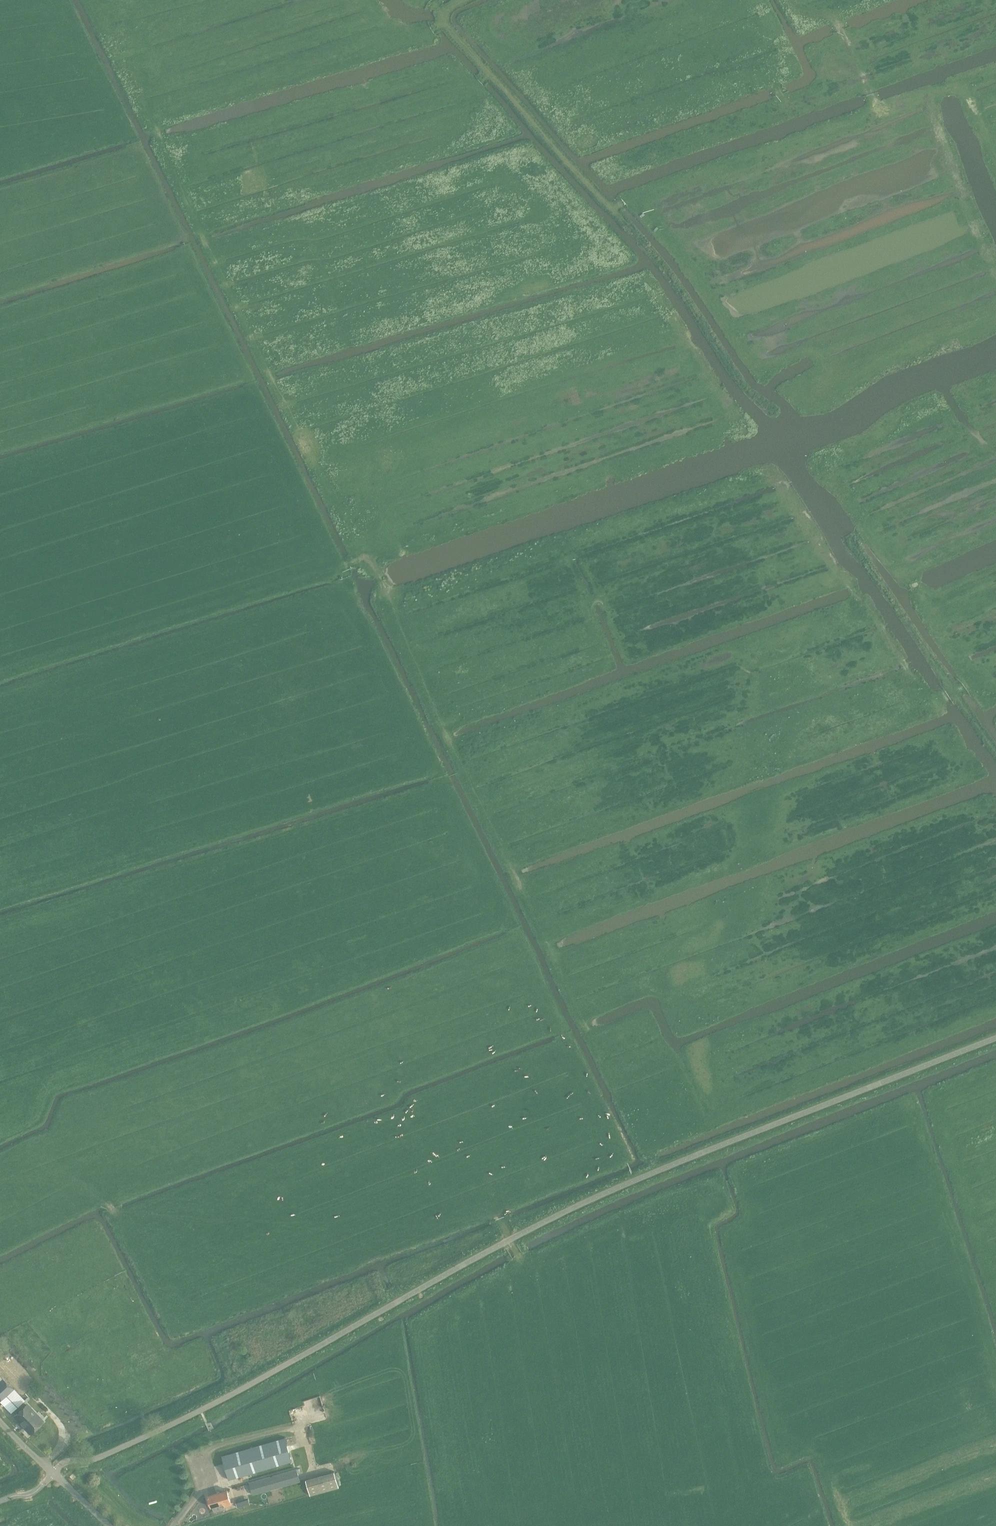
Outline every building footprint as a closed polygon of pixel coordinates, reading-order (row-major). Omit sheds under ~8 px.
[(1,1398),(11,1389),(2,1380),(0,1382),(0,1397),(1,1398)] [(15,1416),(30,1431),(42,1420),(27,1405),(15,1416)] [(285,1437),(222,1456),(229,1479),(292,1461),(285,1437)] [(253,1494),(277,1488),(301,1481),(297,1469),(273,1476),(250,1482),(253,1494)] [(306,1479),(310,1493),(311,1496),(340,1487),(335,1471),(306,1479)] [(211,1507),(224,1503),(225,1507),(232,1505),(228,1490),(208,1495),(211,1507)]
